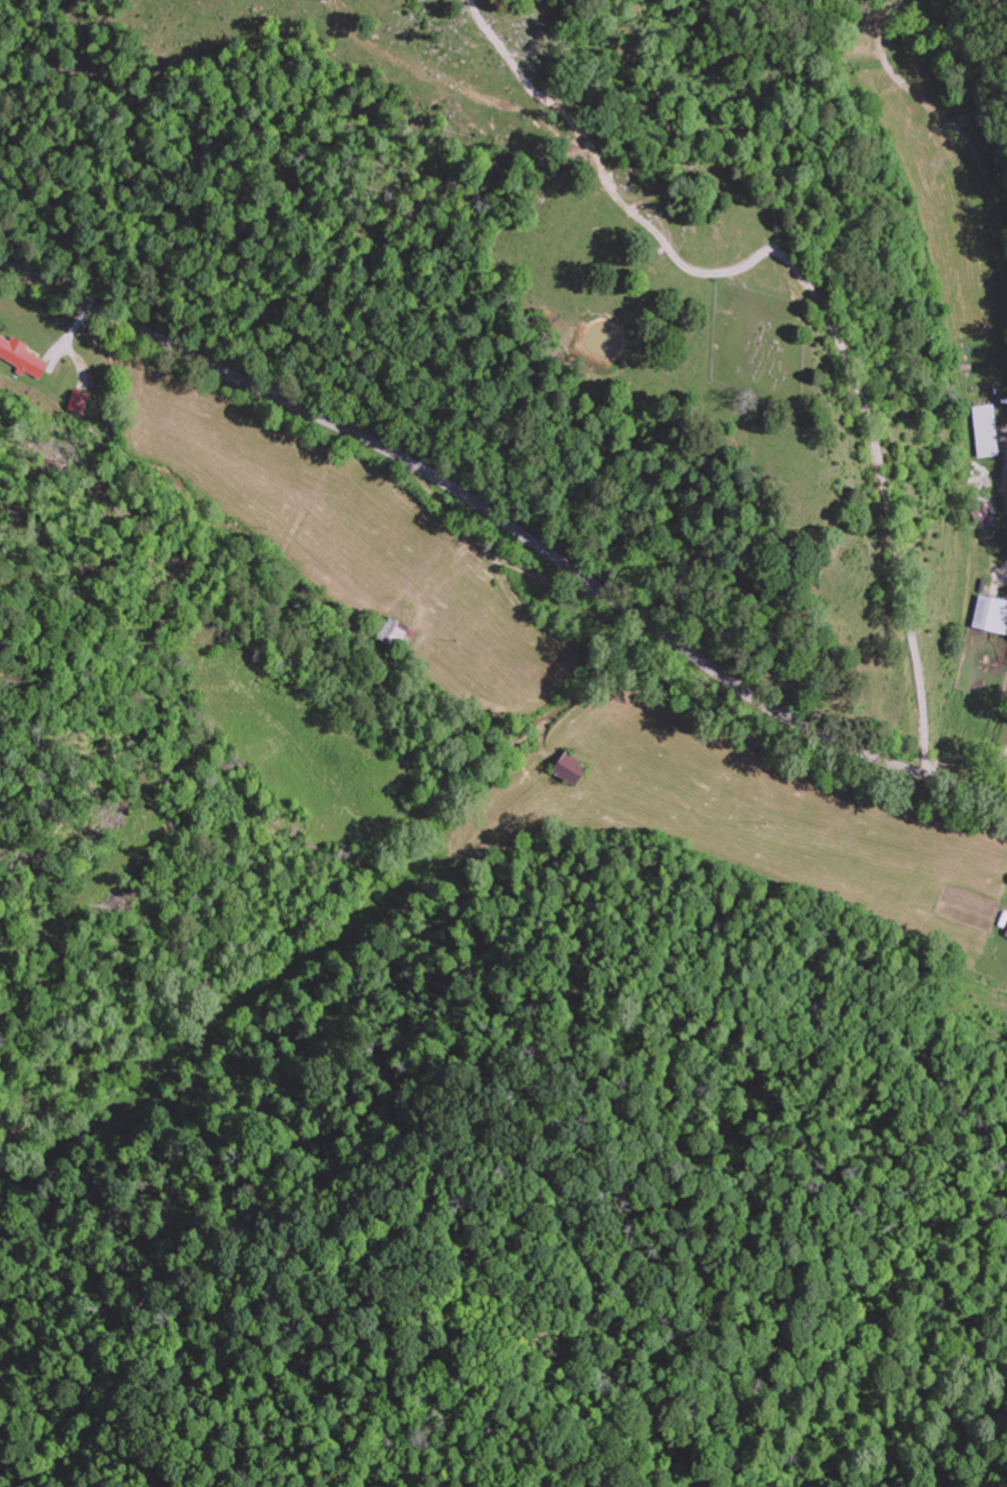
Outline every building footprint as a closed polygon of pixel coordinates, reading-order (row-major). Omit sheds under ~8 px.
[(45,378),(54,361),(2,336),(0,340),(0,356),(45,378)] [(70,410),(88,415),(94,393),(76,388),(70,410)] [(999,500),(978,500),(978,528),(999,528),(999,500)] [(982,596),(979,630),(1006,632),(1006,598),(982,596)] [(380,632),(399,648),(415,629),(396,613),(380,632)] [(596,767),(575,752),(561,772),(581,787),(596,767)]
